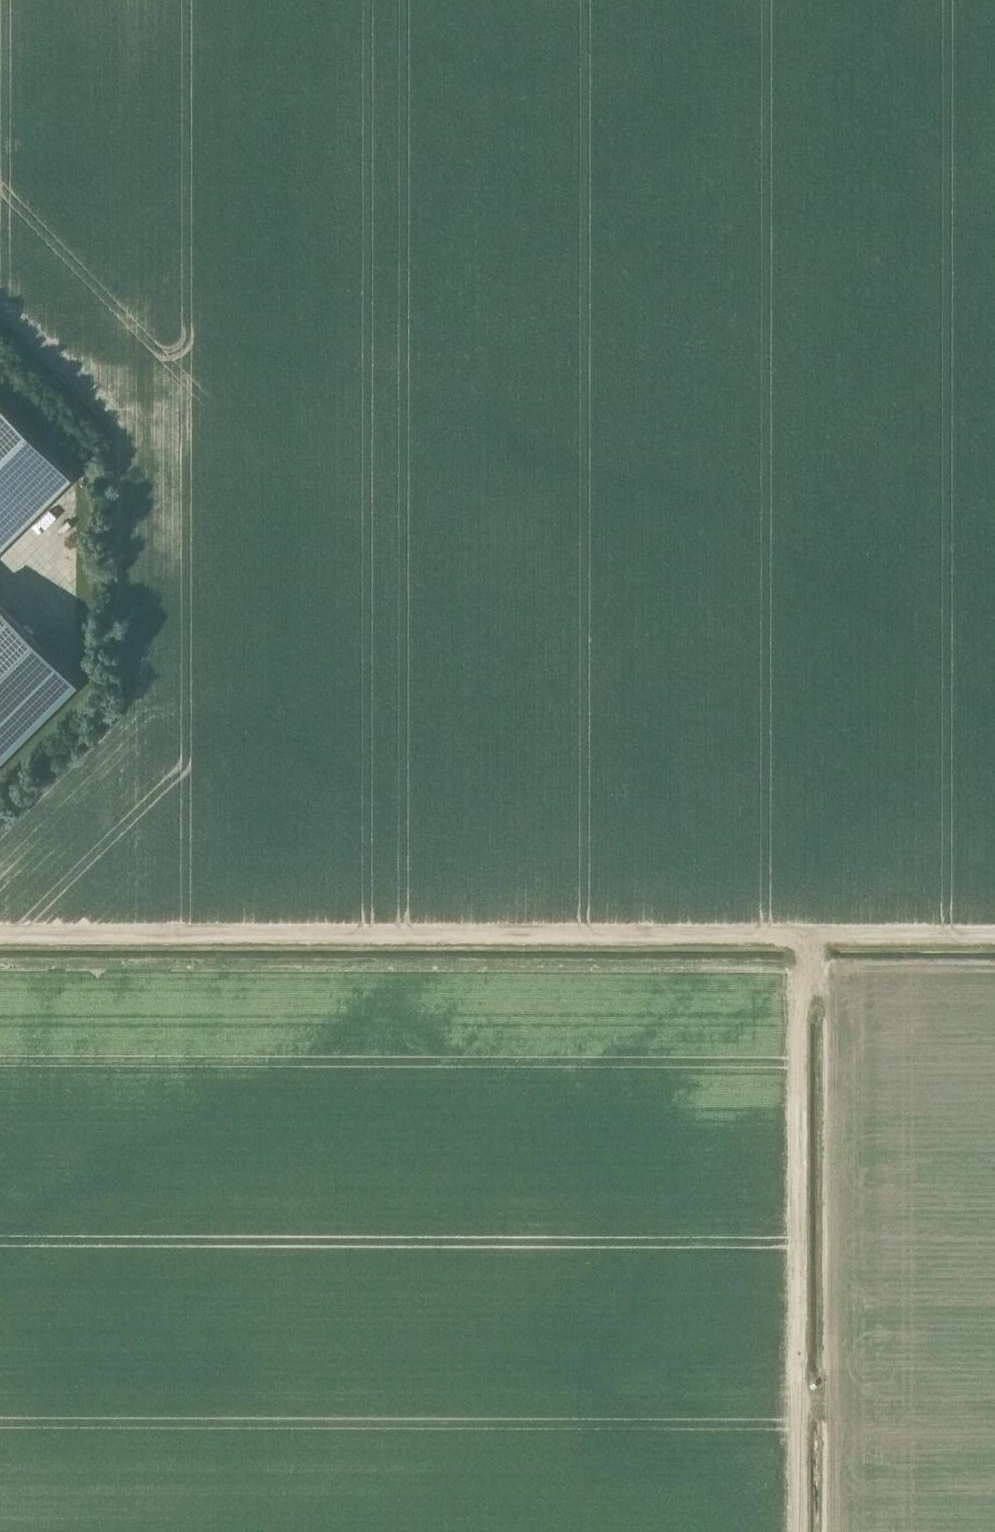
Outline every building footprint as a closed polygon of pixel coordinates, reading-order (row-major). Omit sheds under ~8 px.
[(67,470),(0,403),(0,538),(67,470)] [(0,604),(0,752),(74,677),(0,604)]
